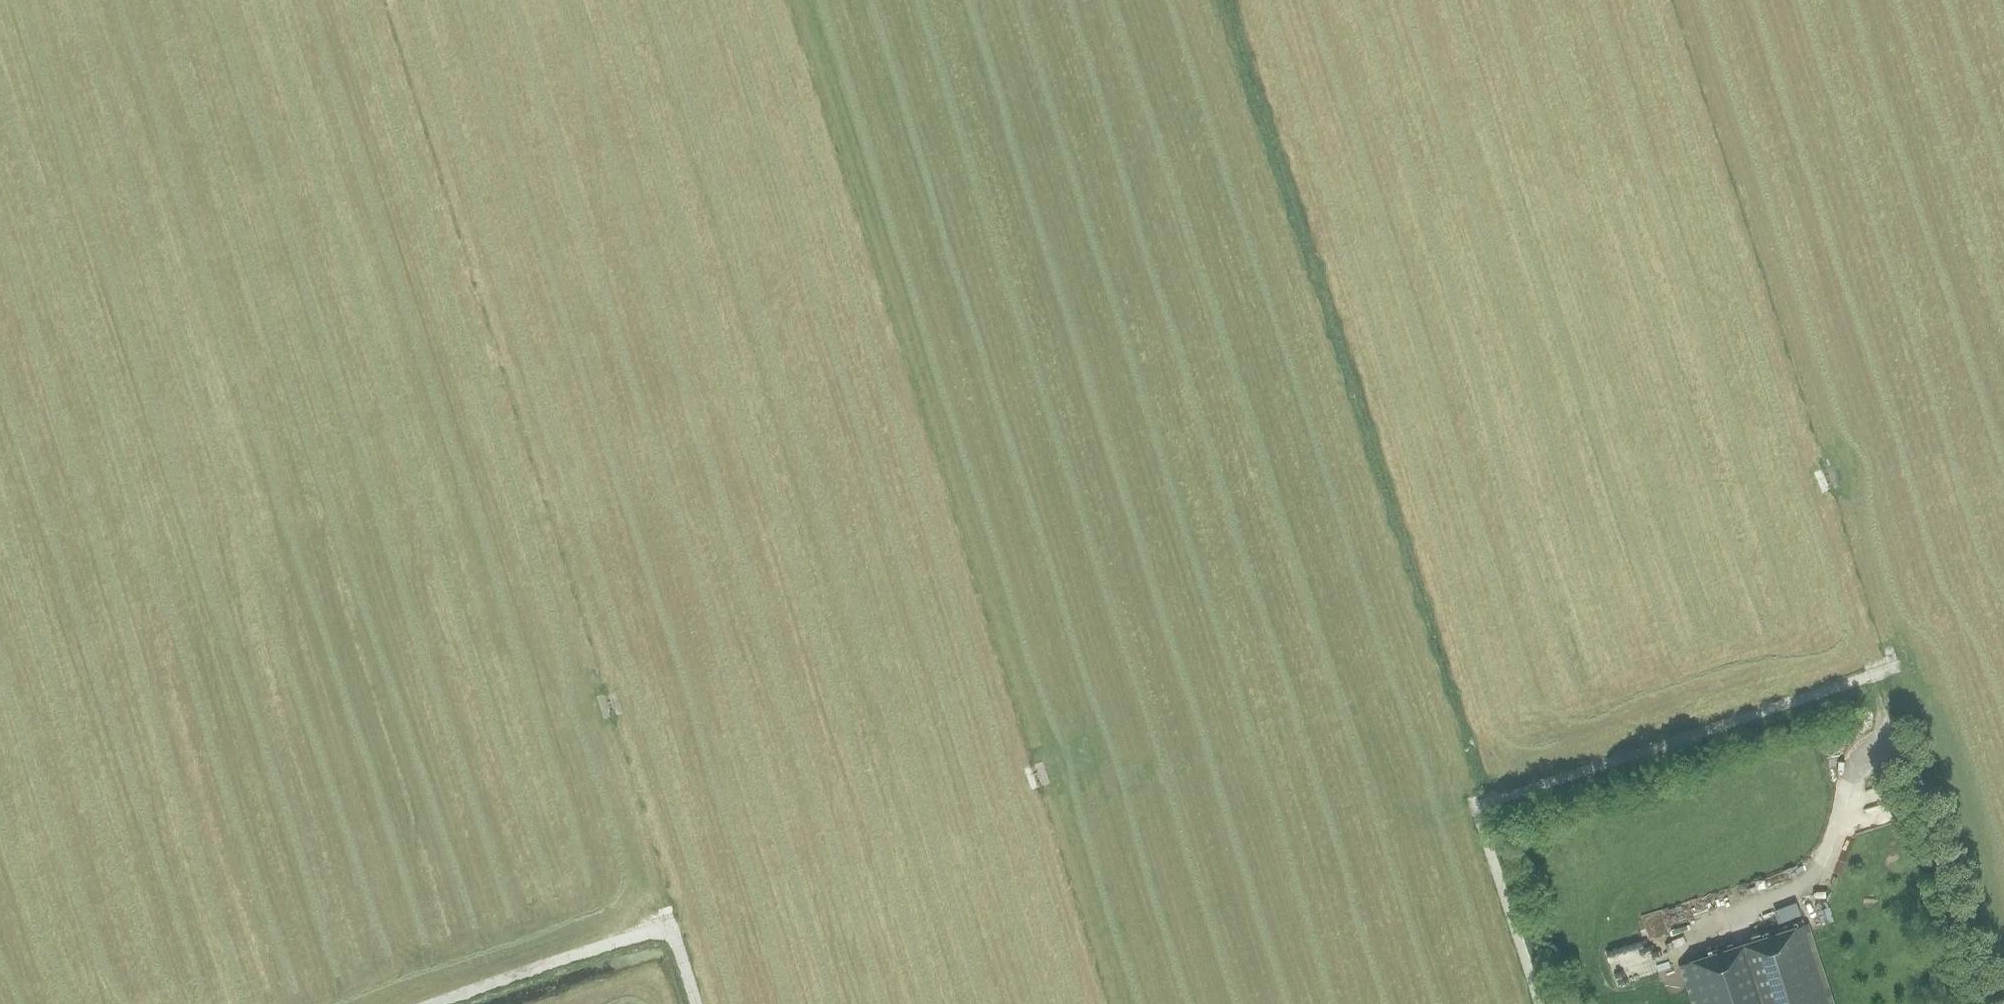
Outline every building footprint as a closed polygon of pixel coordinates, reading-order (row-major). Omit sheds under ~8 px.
[(1808,924),(1681,966),(1693,1003),(1834,1003),(1808,924)]
